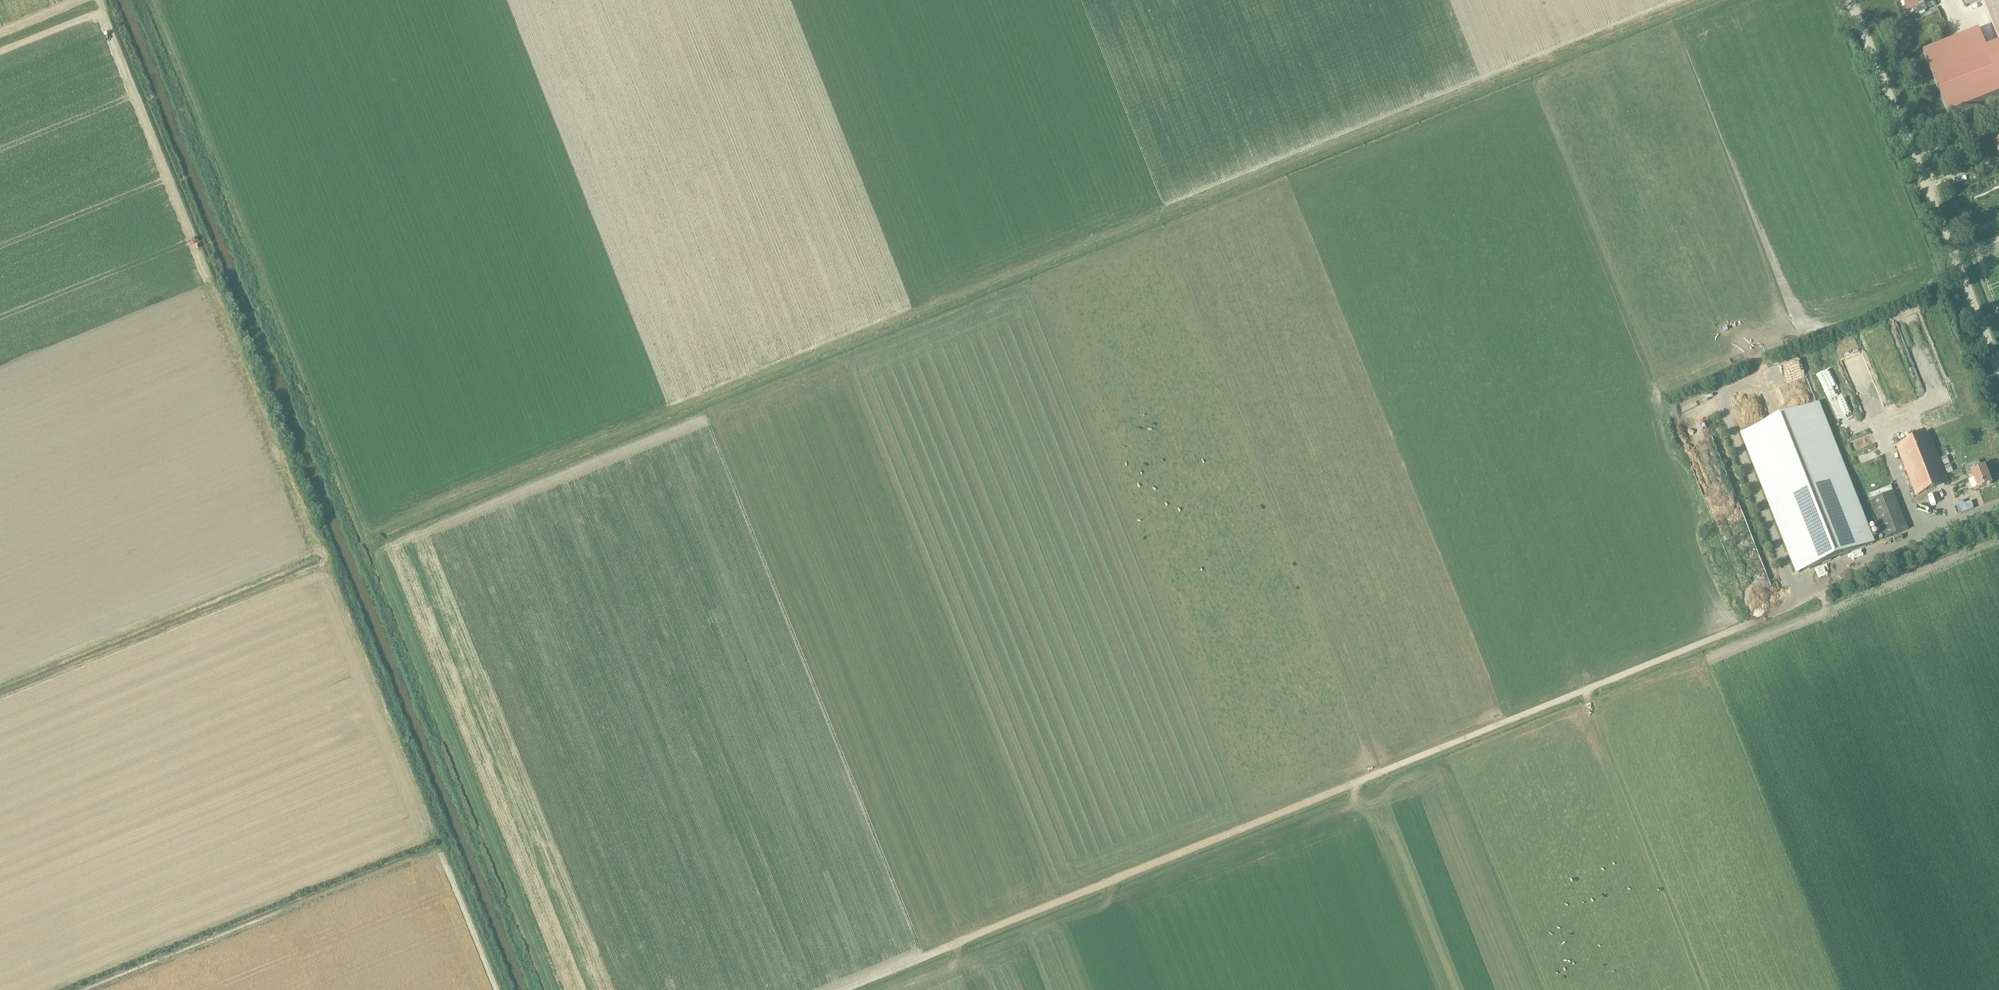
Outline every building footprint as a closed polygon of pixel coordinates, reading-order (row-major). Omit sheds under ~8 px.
[(1927,0),(1902,0),(1907,12),(1924,5),(1923,2),(1927,0)] [(1994,29),(1990,31),(1991,34),(1995,33),(1998,41),(1998,0),(1982,0),(1994,29)] [(1982,12),(1963,21),(1968,31),(1986,23),(1982,12)] [(1986,49),(1979,30),(1923,52),(1948,115),(1998,95),(1998,44),(1986,49)] [(1878,414),(1850,339),(1838,344),(1866,418),(1878,414)] [(1817,404),(1743,434),(1798,573),(1872,544),(1817,404)] [(1916,496),(1949,482),(1929,433),(1896,446),(1916,496)] [(1867,460),(1879,454),(1875,447),(1863,453),(1867,460)] [(1978,489),(1991,483),(1984,466),(1980,468),(1978,462),(1965,467),(1967,473),(1971,472),(1978,489)] [(1939,489),(1943,495),(1949,491),(1945,486),(1939,489)] [(1885,538),(1907,529),(1892,492),(1870,501),(1885,538)]
